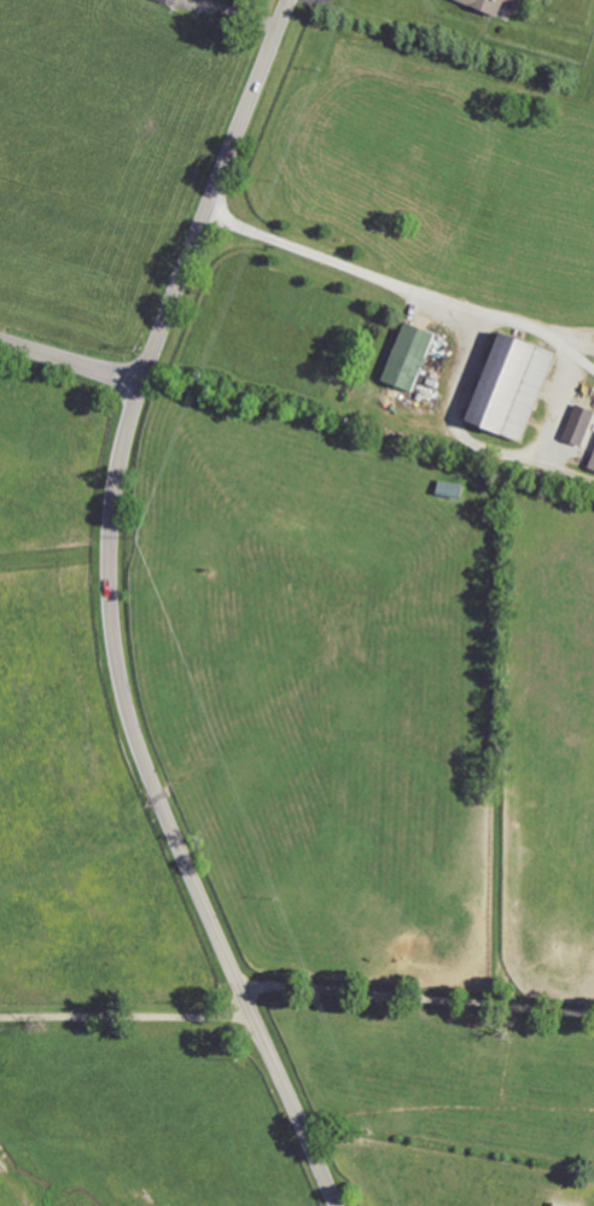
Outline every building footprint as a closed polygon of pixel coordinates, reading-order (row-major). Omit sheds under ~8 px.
[(506,16),(512,0),(459,0),(506,16)] [(418,392),(440,333),(410,322),(388,381),(418,392)] [(476,424),(530,442),(559,350),(506,332),(476,424)]
